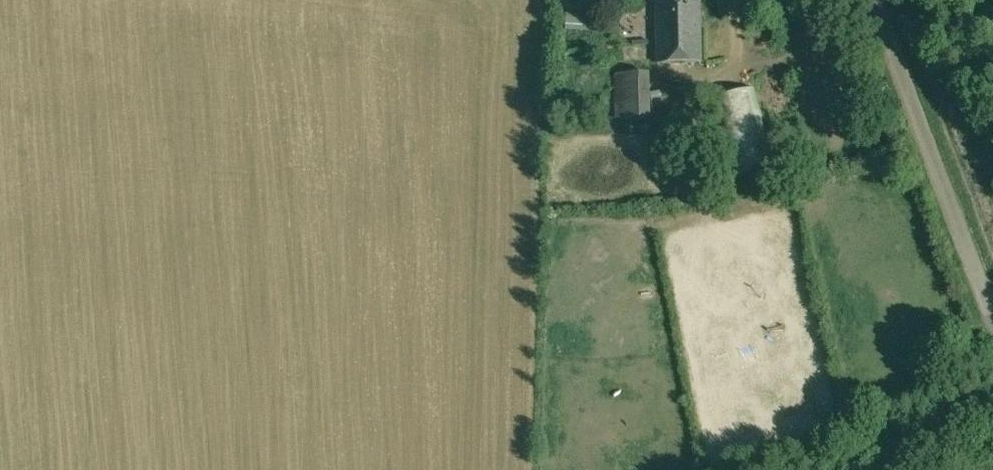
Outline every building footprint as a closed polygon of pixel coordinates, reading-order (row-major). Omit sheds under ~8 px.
[(657,64),(701,63),(700,0),(656,0),(657,64)] [(565,12),(565,31),(590,31),(591,14),(565,12)] [(613,119),(651,119),(650,73),(613,73),(613,119)] [(773,167),(752,88),(712,99),(733,178),(773,167)]
